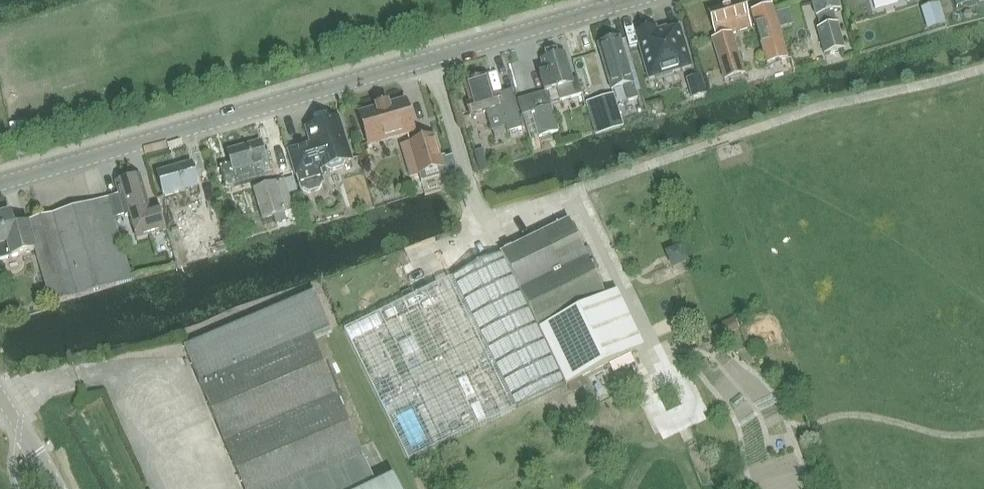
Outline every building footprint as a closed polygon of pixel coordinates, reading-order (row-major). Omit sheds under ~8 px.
[(835,23),(833,13),(840,11),(837,0),(812,0),(816,16),(815,17),(818,27),(816,28),(824,56),(845,50),(837,22),(835,23)] [(717,37),(712,39),(724,80),(744,74),(732,34),(750,28),(742,2),(709,12),(717,37)] [(787,60),(771,6),(752,12),(767,65),(787,60)] [(655,28),(635,33),(649,80),(691,67),(679,28),(667,31),(666,29),(656,32),(655,28)] [(620,38),(598,45),(611,90),(623,87),(628,102),(638,99),(620,38)] [(577,80),(572,81),(564,54),(541,61),(544,74),(539,75),(544,92),(556,89),(557,94),(558,94),(560,101),(582,95),(577,80)] [(511,91),(497,95),(491,97),(486,77),(466,82),(472,102),(466,104),(470,117),(485,112),(491,131),(503,127),(505,133),(522,128),(511,91)] [(544,92),(517,100),(530,141),(558,132),(546,92),(544,92)] [(414,133),(405,100),(389,105),(388,104),(375,108),(376,109),(359,114),(368,146),(414,133)] [(599,104),(592,106),(596,117),(617,111),(614,100),(608,102),(599,104)] [(311,145),(289,152),(301,191),(303,190),(308,193),(319,190),(322,184),(325,183),(321,171),(326,169),(331,172),(343,168),(346,163),(352,161),(338,118),(305,128),(311,145)] [(434,138),(409,145),(418,175),(442,168),(434,138)] [(233,171),(222,174),(227,189),(251,182),(248,169),(254,168),(258,180),(274,175),(270,162),(266,164),(260,142),(227,152),(233,171)] [(452,157),(444,160),(448,174),(456,172),(452,157)] [(164,197),(198,187),(191,162),(157,172),(164,197)] [(140,177),(116,184),(125,216),(130,215),(137,239),(166,231),(160,212),(144,216),(142,211),(149,209),(140,177)] [(263,220),(292,210),(282,179),(253,189),(263,220)] [(187,260),(226,248),(212,200),(172,212),(187,260)] [(27,222),(35,250),(51,304),(116,285),(92,203),(27,222)] [(35,250),(28,229),(15,232),(10,215),(0,218),(0,260),(35,250)] [(501,254),(566,384),(620,358),(592,300),(605,294),(569,219),(500,251),(501,254)] [(408,463),(566,384),(501,254),(343,330),(408,463)] [(183,347),(199,384),(311,336),(312,337),(330,329),(313,292),(183,347)] [(199,384),(243,488),(395,488),(390,480),(377,487),(362,456),(312,337),(311,336),(199,384)] [(203,487),(211,483),(213,488),(239,488),(222,450),(193,463),(203,487)]
